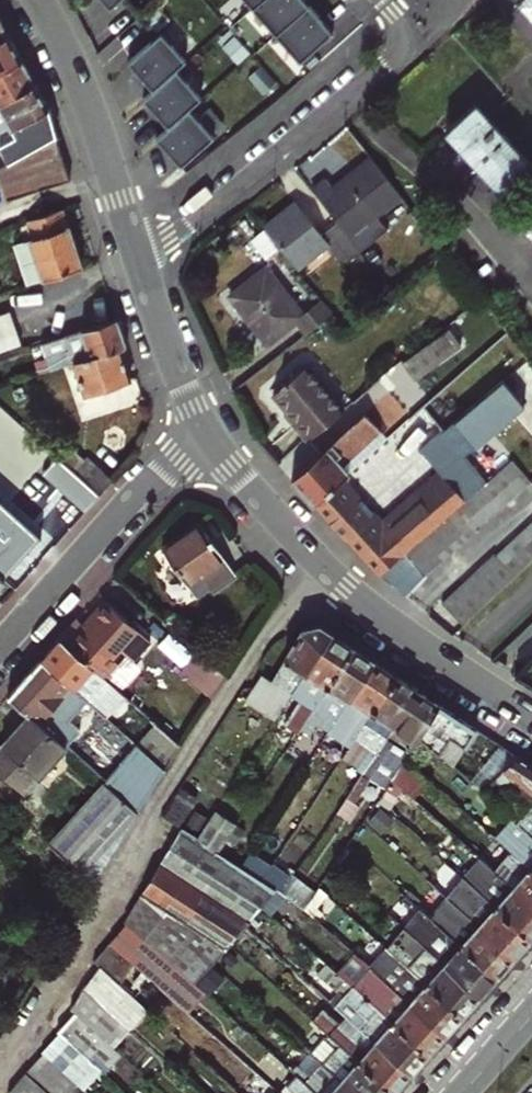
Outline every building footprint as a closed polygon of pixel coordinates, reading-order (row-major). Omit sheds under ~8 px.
[(100,14),(117,0),(88,0),(100,14)] [(243,14),(259,0),(232,0),(243,14)] [(289,0),(259,0),(243,14),(268,41),(300,13),(289,0)] [(531,15),(531,0),(519,0),(531,15)] [(324,39),(300,13),(268,41),(275,48),(291,67),(324,39)] [(21,58),(8,34),(0,39),(0,70),(21,58)] [(178,67),(154,40),(122,67),(145,95),(167,76),(178,67)] [(34,83),(21,58),(0,70),(0,102),(34,83)] [(191,104),(167,76),(145,95),(136,104),(159,133),(179,115),(191,104)] [(55,134),(47,106),(34,83),(0,102),(0,148),(7,161),(55,134)] [(497,190),(527,162),(473,104),(444,131),(497,190)] [(203,143),(179,115),(159,133),(148,143),(171,171),(203,143)] [(69,176),(55,134),(7,161),(0,164),(0,177),(7,197),(69,176)] [(383,227),(372,213),(397,194),(398,193),(369,155),(353,168),(355,171),(332,188),(330,186),(324,178),(311,189),(333,218),(353,244),(356,248),(383,227)] [(330,186),(332,188),(355,171),(353,168),(330,186)] [(335,259),(353,244),(333,218),(316,232),(294,202),(263,225),(296,267),(324,245),(335,259)] [(27,283),(81,265),(62,207),(27,219),(33,237),(13,244),(27,283)] [(523,230),(531,241),(531,222),(523,230)] [(316,302),(305,310),(266,262),(230,291),(269,339),(295,319),(304,330),(325,313),(316,302)] [(31,346),(39,373),(74,361),(118,347),(126,344),(117,318),(31,346)] [(85,393),(129,378),(118,347),(74,361),(85,393)] [(417,386),(430,375),(412,353),(399,363),(417,386)] [(304,441),(339,411),(298,366),(267,394),(284,413),(282,415),(304,441)] [(442,433),(461,457),(523,406),(503,382),(442,433)] [(380,535),(334,484),(347,472),(340,465),(377,431),(361,414),(289,479),(359,554),(380,535)] [(340,465),(347,472),(384,439),(377,431),(340,465)] [(444,476),(462,459),(461,457),(442,433),(440,431),(420,449),(444,476)] [(101,492),(113,479),(87,456),(86,457),(75,469),(101,492)] [(481,480),(403,550),(424,573),(474,526),(472,523),(523,477),(507,458),(481,480)] [(378,573),(403,550),(481,480),(462,459),(444,476),(380,535),(359,554),(377,573),(378,573)] [(87,508),(98,496),(73,472),(61,484),(87,508)] [(2,577),(40,535),(15,512),(4,524),(0,520),(0,575),(2,577)] [(491,554),(439,602),(461,625),(531,558),(531,520),(493,556),(491,554)] [(214,592),(236,576),(199,521),(162,547),(195,596),(210,586),(214,592)] [(403,550),(378,573),(407,594),(424,573),(403,550)] [(133,658),(149,640),(105,601),(85,623),(78,618),(60,637),(104,677),(126,652),(133,658)] [(277,718),(291,696),(331,633),(318,625),(302,629),(271,679),(262,673),(245,698),(277,718)] [(285,727),(297,734),(352,647),(331,633),(291,696),(300,703),(285,727)] [(125,696),(104,677),(60,637),(42,658),(84,697),(106,716),(125,696)] [(329,730),(337,718),(373,660),(352,647),(297,734),(295,738),(307,745),(315,734),(324,739),(329,730)] [(210,695),(224,674),(197,650),(180,668),(210,695)] [(65,718),(84,697),(42,658),(9,695),(28,713),(37,721),(51,706),(65,718)] [(513,676),(531,689),(531,659),(513,676)] [(344,723),(359,732),(395,675),(373,660),(337,718),(344,723)] [(359,732),(381,746),(418,689),(395,675),(359,732)] [(409,748),(410,746),(420,732),(439,703),(418,689),(381,746),(367,768),(388,781),(391,776),(398,766),(399,764),(406,753),(409,748)] [(420,732),(454,762),(476,728),(439,703),(420,732)] [(23,791),(64,745),(37,721),(28,713),(0,744),(0,771),(23,791)] [(329,730),(337,734),(344,723),(337,718),(329,730)] [(162,767),(178,745),(152,721),(134,742),(143,750),(162,767)] [(473,780),(484,790),(517,754),(505,746),(473,780)] [(151,787),(162,767),(143,750),(131,768),(151,787)] [(527,802),(531,796),(531,764),(517,754),(484,790),(513,816),(518,821),(531,806),(527,802)] [(419,793),(432,775),(408,759),(396,777),(419,793)] [(81,874),(92,884),(136,811),(127,803),(103,781),(48,844),(81,874)] [(127,803),(136,811),(148,791),(140,784),(127,803)] [(198,796),(184,787),(166,816),(180,825),(198,796)] [(531,806),(518,821),(531,834),(531,806)] [(200,840),(222,853),(238,829),(216,815),(200,840)] [(518,821),(513,816),(496,835),(511,849),(531,868),(531,834),(518,821)] [(226,856),(222,853),(200,840),(180,828),(169,845),(215,874),(226,856)] [(248,920),(264,902),(278,887),(265,880),(262,877),(248,869),(243,866),(226,856),(215,874),(169,845),(140,892),(225,948),(229,944),(246,925),(250,921),(248,920)] [(511,849),(494,869),(531,904),(531,868),(511,849)] [(262,877),(266,870),(252,861),(248,869),(262,877)] [(531,932),(531,904),(494,869),(477,888),(529,936),(531,932)] [(58,912),(69,921),(92,884),(81,874),(58,912)] [(512,954),(529,936),(477,888),(466,879),(450,898),(512,954)] [(495,974),(512,954),(450,898),(438,887),(421,907),(495,974)] [(212,963),(225,948),(140,892),(124,918),(126,921),(194,983),(212,963)] [(478,993),(495,974),(421,907),(404,926),(478,993)] [(204,993),(194,983),(126,921),(109,941),(134,964),(174,1000),(187,1012),(204,993)] [(461,1013),(478,993),(404,926),(403,925),(386,944),(395,952),(461,1013)] [(117,982),(134,964),(109,941),(93,961),(108,974),(117,982)] [(443,1032),(461,1013),(395,952),(387,961),(401,974),(392,984),(443,1032)] [(409,1070),(427,1051),(363,993),(330,962),(320,973),(340,991),(346,997),(338,1007),(364,1030),(377,1041),(409,1070)] [(91,994),(112,1012),(129,994),(117,982),(108,974),(91,994)] [(427,1051),(443,1032),(392,984),(385,993),(373,982),(363,993),(427,1051)] [(94,1030),(95,1031),(112,1012),(91,994),(83,986),(68,1007),(72,1011),(94,1030)] [(331,1001),(338,1007),(346,997),(340,991),(331,1001)] [(392,1090),(409,1070),(377,1041),(369,1050),(357,1039),(324,1009),(314,1020),(325,1031),(392,1090)] [(79,1048),(94,1030),(72,1011),(57,1028),(58,1030),(79,1048)] [(71,1057),(79,1048),(58,1030),(41,1050),(46,1055),(69,1075),(70,1077),(80,1066),(71,1057)] [(369,1050),(377,1041),(364,1030),(357,1039),(369,1050)] [(392,1090),(325,1031),(308,1049),(311,1052),(358,1092),(389,1092),(392,1090)] [(311,1052),(301,1063),(282,1046),(274,1055),(315,1092),(358,1092),(311,1052)] [(274,1055),(270,1052),(261,1062),(286,1085),(278,1092),(315,1092),(274,1055)] [(69,1075),(46,1055),(28,1075),(48,1092),(53,1092),(69,1075)] [(28,1075),(25,1072),(7,1092),(9,1092),(48,1092),(28,1075)]
